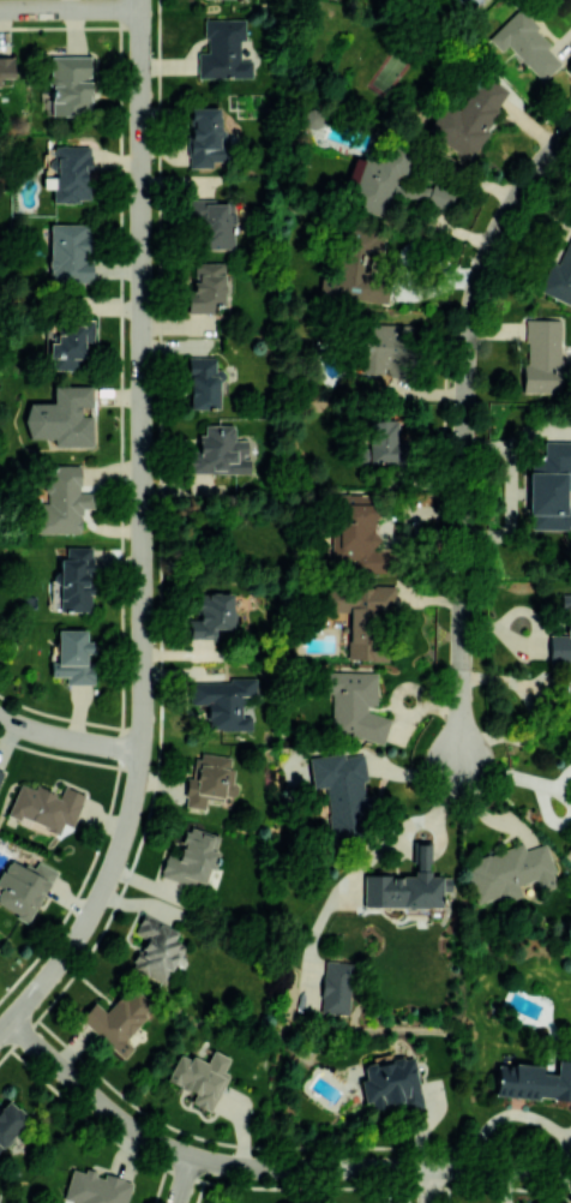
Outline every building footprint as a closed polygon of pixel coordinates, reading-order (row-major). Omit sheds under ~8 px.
[(501,52),(507,46),(542,81),(561,62),(545,46),(551,40),(518,8),(488,39),(501,52)] [(197,77),(252,77),(252,59),(240,59),(239,41),(245,41),(245,19),(205,19),(205,52),(197,52),(197,77)] [(50,115),(75,116),(75,109),(89,110),(90,56),(51,56),(50,115)] [(0,78),(13,78),(13,58),(0,58),(0,86),(0,78)] [(473,157),(489,131),(485,129),(509,91),(482,75),(461,110),(446,101),(428,129),(473,157)] [(189,168),(212,168),(212,161),(228,161),(227,139),(220,139),(220,107),(188,108),(189,168)] [(407,195),(448,210),(455,190),(411,175),(407,187),(396,183),(399,174),(404,176),(413,150),(386,141),(379,164),(364,159),(348,205),(388,218),(392,205),(403,208),(407,195)] [(54,202),(88,201),(88,170),(91,170),(90,146),(53,146),(54,202)] [(232,249),(232,201),(190,200),(190,216),(201,216),(201,249),(232,249)] [(92,282),(91,261),(89,261),(88,223),(49,224),(50,283),(92,282)] [(388,303),(391,277),(380,275),(384,234),(345,230),(341,273),(322,271),(319,295),(388,303)] [(560,257),(553,254),(538,291),(570,305),(570,230),(560,257)] [(194,290),(187,290),(187,312),(213,313),(213,306),(224,306),(225,262),(194,262),(194,290)] [(559,319),(524,319),(524,392),(560,392),(559,319)] [(409,325),(365,323),(363,373),(383,374),(383,366),(407,367),(409,325)] [(189,409),(221,408),(220,369),(216,369),(216,356),(189,357),(189,409)] [(26,438),(53,438),(53,446),(92,446),(92,415),(81,415),(81,406),(92,406),(92,385),(52,385),(53,402),(26,402),(26,438)] [(357,448),(357,462),(401,462),(401,420),(369,420),(369,448),(357,448)] [(235,425),(205,424),(205,435),(198,434),(198,450),(190,450),(190,472),(249,473),(249,440),(235,440),(235,425)] [(570,528),(570,441),(544,441),(544,455),(529,455),(529,528),(570,528)] [(81,533),(81,508),(94,508),(93,493),(80,493),(80,465),(47,465),(47,501),(36,501),(36,533),(81,533)] [(391,572),(390,548),(377,548),(376,493),(333,493),(334,561),(351,561),(351,573),(391,572)] [(60,611),(91,610),(91,547),(66,547),(66,558),(59,558),(60,611)] [(348,659),(379,659),(379,614),(395,614),(395,588),(329,588),(329,615),(348,615),(348,659)] [(233,593),(199,592),(198,619),(190,619),(189,638),(232,639),(233,593)] [(563,595),(563,634),(549,634),(549,661),(570,661),(570,594),(563,595)] [(66,683),(94,684),(94,665),(86,665),(86,654),(91,654),(91,640),(86,640),(86,629),(57,629),(57,662),(51,662),(51,676),(66,676),(66,683)] [(377,671),(330,671),(329,737),(386,737),(387,711),(376,711),(377,671)] [(257,680),(191,680),(191,704),(207,704),(207,730),(252,729),(252,716),(241,716),(241,696),(257,695),(257,680)] [(231,757),(194,753),(192,777),(187,776),(184,807),(205,809),(206,799),(222,801),(223,795),(234,796),(237,770),(230,769),(231,757)] [(309,756),(311,787),(326,787),(329,836),(369,834),(367,795),(365,795),(363,753),(309,756)] [(7,816),(20,821),(21,818),(59,832),(62,823),(73,827),(85,794),(63,786),(60,795),(35,786),(34,788),(19,783),(7,816)] [(213,834),(185,827),(177,857),(166,853),(160,876),(193,885),(195,881),(204,883),(208,869),(214,870),(219,851),(209,849),(213,834)] [(364,907),(442,907),(442,892),(450,892),(450,876),(429,876),(429,843),(413,843),(413,875),(363,875),(364,907)] [(476,904),(498,897),(499,902),(521,896),(518,885),(536,879),(539,891),(558,885),(545,843),(523,850),(521,844),(464,862),(476,904)] [(31,921),(55,869),(37,861),(33,869),(8,857),(0,877),(0,886),(1,887),(0,888),(0,907),(31,921)] [(180,933),(143,913),(133,932),(145,938),(129,967),(162,984),(178,955),(170,951),(180,933)] [(349,1014),(351,962),(323,961),(321,1013),(349,1014)] [(94,1001),(78,1018),(123,1059),(134,1047),(125,1038),(152,1008),(129,986),(105,1011),(94,1001)] [(167,1081),(194,1093),(190,1103),(211,1112),(227,1073),(223,1072),(230,1057),(212,1050),(207,1062),(191,1055),(190,1057),(179,1053),(167,1081)] [(421,1108),(414,1057),(364,1064),(366,1079),(363,1079),(366,1107),(405,1102),(406,1110),(421,1108)] [(556,1059),(555,1074),(542,1073),(542,1066),(497,1064),(495,1096),(570,1100),(570,1059),(556,1059)] [(29,1119),(8,1098),(0,1105),(0,1149),(29,1119)] [(132,1182),(85,1169),(85,1172),(72,1168),(63,1200),(73,1202),(126,1202),(132,1182)]
